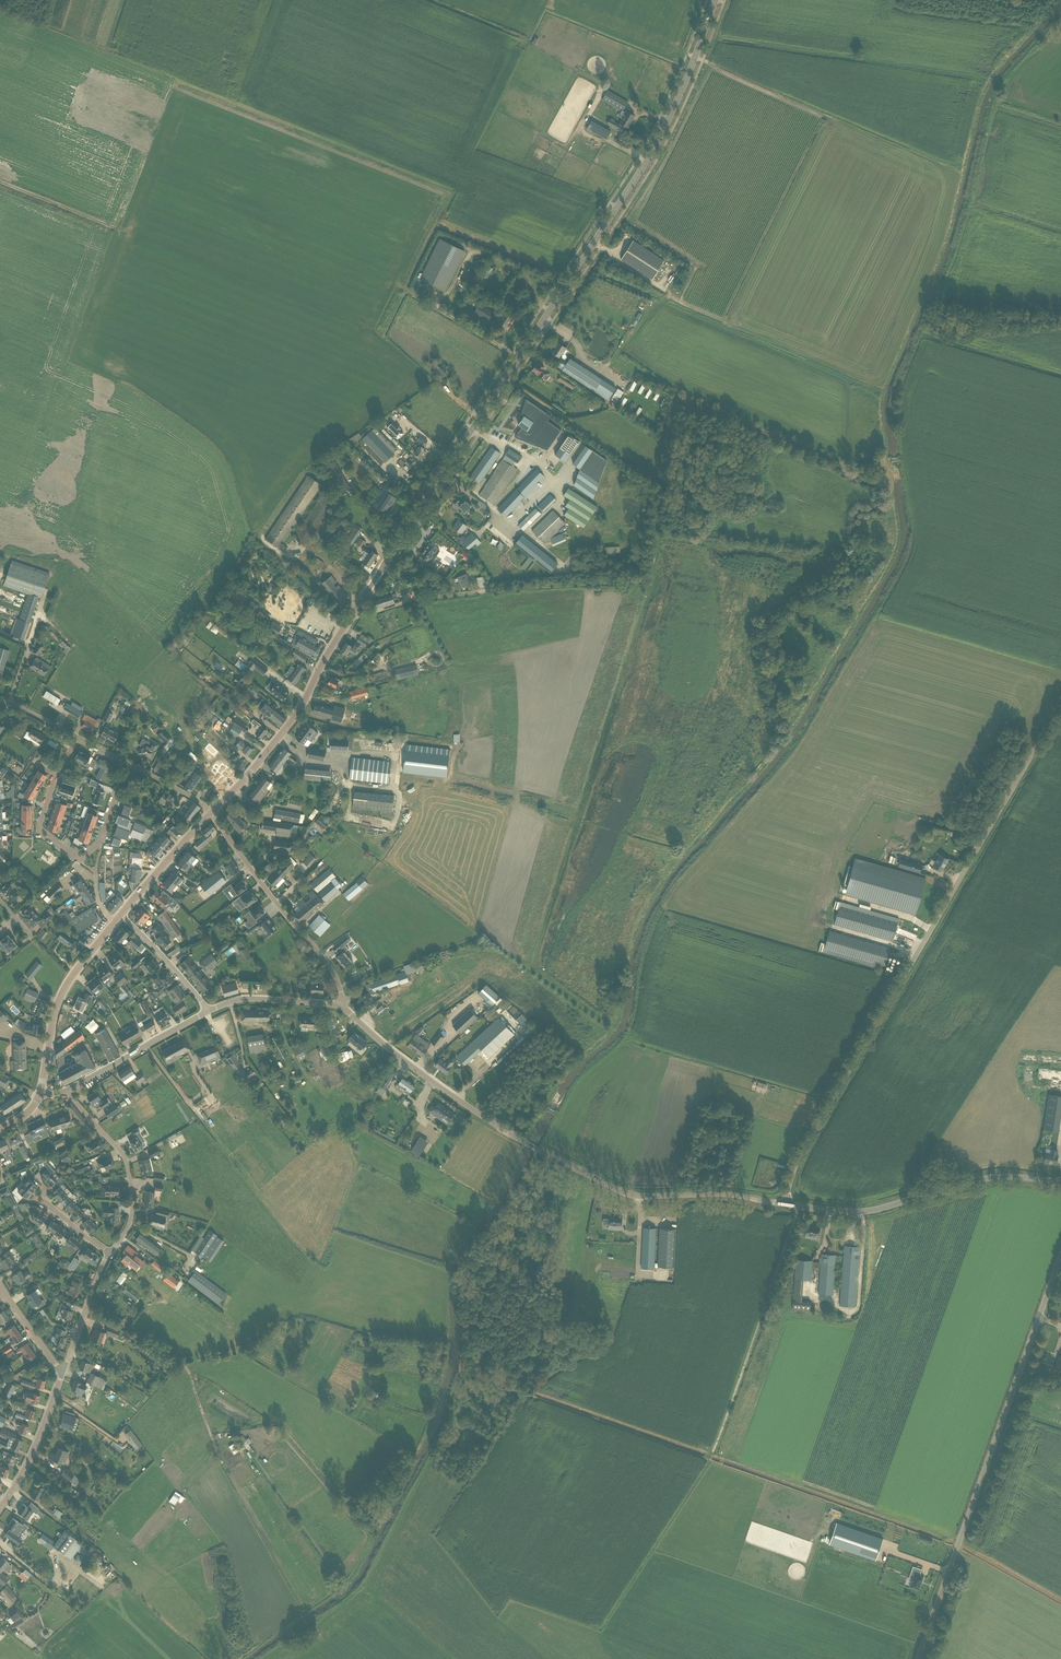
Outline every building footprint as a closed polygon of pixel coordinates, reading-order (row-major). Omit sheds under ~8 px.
[(608,91),(602,100),(621,111),(622,111),(623,110),(627,102),(608,91)] [(610,119),(608,123),(614,127),(613,128),(617,131),(618,129),(622,131),(624,128),(624,127),(625,126),(628,128),(635,116),(627,111),(626,112),(623,110),(622,111),(621,111),(620,113),(623,114),(620,118),(623,119),(620,124),(621,124),(620,125),(614,122),(615,121),(611,118),(610,120),(610,119)] [(607,138),(610,132),(591,121),(587,129),(591,132),(593,130),(607,138)] [(420,278),(446,291),(465,251),(440,239),(420,278)] [(664,261),(633,240),(621,259),(652,279),(664,261)] [(485,282),(495,269),(490,265),(479,278),(485,282)] [(500,305),(485,296),(482,301),(497,310),(500,305)] [(505,313),(503,317),(480,304),(475,313),(489,321),(488,324),(492,326),(496,319),(507,326),(512,317),(505,313)] [(562,354),(566,348),(559,343),(552,352),(559,357),(561,354),(562,354)] [(616,389),(570,358),(567,362),(561,358),(557,363),(564,368),(562,370),(608,400),(616,389)] [(444,377),(447,374),(433,362),(430,366),(444,377)] [(540,371),(543,367),(540,364),(539,365),(537,363),(532,369),(537,372),(536,373),(543,378),(543,380),(545,381),(547,381),(550,376),(550,375),(548,374),(545,374),(540,371)] [(576,384),(561,375),(558,379),(573,389),(576,384)] [(629,389),(633,391),(638,382),(634,380),(629,389)] [(638,392),(642,394),(646,386),(642,384),(638,392)] [(650,386),(645,397),(649,398),(654,388),(650,386)] [(522,428),(516,437),(547,449),(547,450),(561,430),(548,421),(551,416),(526,399),(527,400),(522,414),(524,415),(518,425),(522,428)] [(641,419),(646,421),(651,413),(646,410),(641,419)] [(413,433),(418,428),(410,420),(405,425),(413,433)] [(393,422),(387,428),(398,438),(403,433),(400,430),(401,429),(397,425),(396,426),(393,422)] [(359,433),(346,441),(352,447),(355,445),(353,443),(358,443),(359,442),(375,458),(381,465),(384,462),(385,462),(394,453),(397,450),(375,427),(372,430),(369,427),(361,435),(359,433)] [(566,461),(580,441),(569,434),(555,454),(566,461)] [(418,446),(414,453),(421,458),(426,451),(422,448),(424,445),(425,445),(427,441),(420,436),(418,440),(422,443),(419,446),(418,446)] [(362,451),(356,445),(353,448),(360,454),(362,451)] [(574,485),(593,498),(607,460),(585,445),(573,463),(580,468),(574,485)] [(500,453),(491,447),(471,476),(480,482),(500,453)] [(515,461),(518,463),(521,457),(509,449),(480,495),(494,504),(517,469),(512,465),(515,461)] [(375,464),(373,466),(381,473),(383,474),(385,473),(383,471),(375,464)] [(543,475),(536,469),(498,509),(506,516),(524,497),(523,496),(543,475)] [(322,485),(308,475),(265,539),(285,552),(287,548),(282,544),(322,485)] [(381,497),(376,505),(378,507),(381,509),(386,512),(392,502),(396,497),(392,495),(395,490),(390,487),(387,485),(384,490),(386,492),(383,497),(381,497)] [(583,528),(597,506),(568,488),(563,495),(570,499),(565,506),(568,508),(564,515),(583,528)] [(293,538),(306,547),(339,500),(325,491),(293,538)] [(538,505),(544,511),(556,500),(550,494),(538,505)] [(462,503),(458,500),(455,505),(458,508),(459,507),(462,509),(462,510),(466,513),(472,506),(468,503),(465,500),(463,503),(462,503)] [(487,507),(480,501),(477,505),(484,510),(487,507)] [(519,525),(524,530),(541,513),(536,508),(519,525)] [(532,531),(545,543),(565,523),(553,510),(532,531)] [(339,517),(325,540),(333,545),(334,544),(335,544),(347,525),(344,524),(346,521),(339,517)] [(468,526),(458,519),(452,527),(462,534),(468,526)] [(355,541),(361,530),(362,529),(356,525),(355,526),(346,540),(352,544),(354,541),(355,541)] [(473,545),(475,547),(480,542),(473,534),(463,542),(468,549),(473,545)] [(550,538),(553,545),(565,540),(563,534),(550,538)] [(523,535),(516,544),(530,556),(521,567),(526,571),(535,560),(550,572),(557,563),(523,535)] [(438,567),(432,563),(440,551),(436,548),(436,547),(430,543),(421,557),(429,562),(427,565),(435,571),(438,567)] [(369,567),(378,555),(371,550),(370,552),(365,548),(363,551),(369,555),(363,563),(369,567)] [(466,560),(470,556),(461,549),(458,553),(466,560)] [(324,563),(317,558),(313,563),(320,568),(324,563)] [(5,580),(3,585),(28,593),(19,619),(29,623),(30,622),(31,618),(32,615),(38,597),(41,598),(44,588),(44,587),(48,576),(43,574),(20,566),(11,563),(7,575),(6,578),(5,580)] [(348,564),(342,571),(355,580),(360,573),(355,570),(357,567),(353,565),(352,567),(348,564)] [(465,574),(464,575),(463,573),(459,574),(460,576),(452,579),(455,589),(467,585),(465,578),(466,578),(465,574)] [(332,575),(321,583),(341,608),(349,603),(344,597),(347,595),(341,587),(339,589),(335,584),(337,582),(332,575)] [(372,600),(375,609),(395,603),(392,594),(372,600)] [(249,611),(255,603),(251,600),(245,609),(249,611)] [(412,621),(413,625),(423,621),(421,615),(417,617),(418,619),(412,621)] [(17,618),(11,635),(24,639),(29,623),(19,619),(17,618)] [(271,628),(279,633),(283,626),(275,621),(271,628)] [(43,631),(47,632),(48,625),(42,624),(41,632),(37,632),(36,637),(42,638),(43,631)] [(313,644),(315,639),(299,630),(292,643),(300,647),(299,649),(308,655),(309,652),(314,655),(319,647),(313,644)] [(450,641),(446,636),(441,639),(444,645),(450,641)] [(360,637),(357,641),(362,644),(365,646),(368,642),(360,637)] [(359,650),(362,647),(360,645),(355,642),(352,646),(345,642),(340,650),(344,653),(343,654),(346,656),(349,651),(354,654),(357,651),(359,652),(360,651),(359,650)] [(43,646),(39,643),(33,652),(37,655),(43,646)] [(0,665),(4,666),(9,650),(4,649),(0,647),(0,665)] [(303,662),(308,656),(296,648),(291,654),(303,662)] [(351,665),(355,669),(364,660),(363,660),(368,656),(365,652),(351,665)] [(255,655),(251,660),(264,671),(268,665),(255,655)] [(49,667),(35,658),(30,667),(43,675),(49,667)] [(238,660),(234,666),(244,673),(248,668),(238,660)] [(296,684),(306,669),(299,663),(288,678),(296,684)] [(292,665),(287,672),(290,675),(296,667),(292,665)] [(393,670),(395,679),(419,673),(416,665),(393,670)] [(376,684),(389,680),(385,670),(373,674),(374,677),(374,680),(372,681),(374,685),(376,684)] [(245,679),(240,675),(238,677),(237,677),(234,681),(235,681),(233,684),(238,688),(240,685),(240,686),(243,682),(243,681),(245,679)] [(339,680),(339,679),(335,677),(335,679),(331,677),(328,684),(335,687),(337,682),(340,684),(340,683),(343,685),(344,682),(339,680)] [(215,688),(225,695),(229,689),(219,682),(215,688)] [(270,691),(281,699),(283,701),(289,693),(276,683),(270,691)] [(342,694),(344,701),(369,695),(367,687),(342,694)] [(47,691),(43,696),(57,705),(60,699),(47,691)] [(255,707),(269,717),(275,709),(261,699),(255,707)] [(63,708),(79,718),(83,713),(80,711),(81,710),(76,707),(77,705),(72,702),(70,705),(66,703),(63,708)] [(241,702),(237,707),(247,713),(247,714),(251,709),(241,702)] [(314,709),(313,713),(331,718),(330,721),(341,724),(345,708),(335,706),(334,709),(319,705),(316,704),(314,709)] [(285,718),(275,709),(269,717),(279,725),(285,718)] [(108,711),(103,719),(108,722),(113,714),(108,711)] [(99,724),(101,720),(98,718),(96,720),(85,714),(82,720),(85,721),(82,727),(90,732),(96,722),(99,724)] [(234,720),(232,723),(241,729),(244,724),(235,718),(234,720)] [(255,734),(256,734),(261,738),(267,731),(261,726),(262,725),(253,719),(250,723),(251,723),(252,727),(249,730),(255,734)] [(307,747),(318,733),(315,730),(307,724),(296,738),(307,747)] [(233,725),(229,730),(237,736),(241,730),(233,725)] [(113,742),(118,733),(105,726),(101,734),(113,742)] [(158,726),(155,728),(158,731),(156,733),(162,739),(163,740),(165,742),(167,740),(170,737),(158,726)] [(31,738),(40,744),(45,736),(39,732),(39,733),(32,729),(30,733),(28,731),(27,732),(24,737),(28,740),(30,740),(31,738)] [(253,740),(248,735),(244,739),(250,744),(253,740)] [(151,759),(156,750),(159,743),(153,740),(150,745),(145,742),(145,740),(140,741),(142,746),(138,753),(142,755),(143,755),(151,759)] [(240,740),(235,745),(247,755),(252,749),(248,746),(247,747),(245,745),(245,744),(240,740)] [(353,750),(353,741),(349,741),(331,740),(330,749),(348,750),(353,750)] [(209,744),(206,748),(213,755),(217,751),(209,744)] [(407,744),(403,772),(446,777),(449,749),(407,744)] [(296,758),(287,751),(283,748),(277,756),(284,761),(287,758),(293,762),(296,758)] [(309,748),(307,757),(324,760),(326,751),(309,748)] [(79,750),(75,758),(81,761),(79,765),(87,769),(90,763),(87,762),(90,755),(86,753),(86,754),(79,750)] [(276,772),(284,761),(277,756),(269,766),(273,770),(276,772)] [(391,762),(351,758),(349,779),(388,783),(391,762)] [(103,781),(111,765),(107,763),(108,763),(104,761),(100,759),(96,765),(101,767),(96,777),(103,781)] [(153,770),(170,779),(175,772),(158,762),(153,770)] [(216,764),(213,767),(215,769),(226,779),(231,773),(232,772),(225,766),(222,764),(219,767),(216,764)] [(190,792),(201,776),(200,776),(202,773),(192,766),(190,769),(191,770),(188,774),(187,773),(183,778),(187,781),(183,786),(190,792)] [(334,780),(334,769),(306,768),(306,779),(334,780)] [(214,779),(211,782),(218,787),(222,783),(222,784),(225,781),(224,780),(226,779),(215,769),(212,772),(215,775),(213,778),(213,779),(214,779)] [(38,770),(35,775),(43,780),(46,775),(38,770)] [(35,775),(32,780),(40,785),(43,780),(35,775)] [(265,788),(269,782),(262,776),(248,795),(257,803),(268,790),(265,788)] [(40,785),(32,780),(29,785),(38,790),(40,785)] [(94,780),(92,786),(101,789),(101,791),(100,791),(96,803),(104,806),(106,801),(105,801),(108,793),(102,791),(103,790),(104,790),(106,785),(102,784),(94,780)] [(62,782),(59,790),(72,794),(75,786),(72,785),(72,783),(69,782),(68,784),(62,782)] [(970,782),(966,789),(971,792),(975,785),(970,782)] [(29,785),(27,790),(35,795),(38,790),(29,785)] [(131,789),(125,786),(122,792),(128,795),(131,789)] [(32,800),(35,795),(27,790),(25,789),(22,794),(32,800)] [(394,795),(355,791),(353,808),(381,811),(380,815),(391,816),(392,813),(394,795)] [(165,801),(173,807),(178,800),(169,794),(168,796),(164,793),(159,800),(163,803),(165,801)] [(184,804),(180,810),(184,813),(188,809),(195,814),(200,807),(193,801),(188,807),(184,804)] [(54,807),(65,811),(67,805),(56,802),(56,804),(55,804),(54,807)] [(115,822),(118,824),(149,836),(153,830),(145,828),(146,826),(135,822),(134,823),(129,822),(130,819),(127,818),(128,815),(131,807),(124,805),(121,812),(123,813),(122,816),(118,815),(115,822)] [(140,812),(147,817),(152,810),(145,805),(140,812)] [(53,812),(63,816),(65,811),(54,807),(53,810),(54,810),(53,812)] [(95,821),(97,816),(96,815),(98,810),(88,807),(84,818),(86,818),(95,821)] [(239,833),(248,824),(244,821),(243,822),(230,808),(225,813),(227,815),(224,818),(239,833)] [(190,820),(195,814),(188,809),(184,813),(180,810),(178,812),(190,820)] [(275,809),(274,818),(299,823),(300,814),(275,809)] [(63,816),(53,812),(52,815),(51,814),(50,817),(61,821),(63,816)] [(321,814),(315,822),(324,829),(330,822),(321,814)] [(49,823),(59,826),(61,821),(50,817),(49,820),(50,821),(49,823)] [(86,818),(84,823),(93,827),(95,821),(86,818)] [(298,826),(262,820),(261,828),(277,831),(276,834),(296,838),(298,826)] [(59,826),(49,823),(48,825),(47,825),(46,828),(59,832),(61,827),(59,826)] [(91,832),(93,827),(84,823),(82,828),(82,829),(91,832)] [(169,823),(164,829),(173,838),(179,832),(169,823)] [(212,837),(209,834),(215,829),(211,823),(202,831),(205,835),(195,844),(199,848),(212,837)] [(145,841),(149,836),(118,824),(117,827),(117,826),(114,834),(116,835),(115,838),(114,837),(111,844),(119,846),(121,840),(120,840),(122,837),(127,839),(129,834),(130,834),(130,835),(141,840),(141,839),(145,841)] [(81,828),(79,833),(90,837),(91,832),(82,829),(82,828),(81,828)] [(949,831),(940,829),(938,835),(947,838),(949,831)] [(88,843),(90,837),(79,833),(77,839),(74,838),(73,842),(79,846),(84,841),(88,843)] [(164,849),(171,840),(163,833),(156,842),(164,849)] [(275,840),(274,849),(289,851),(295,843),(275,840)] [(164,849),(156,842),(148,850),(156,857),(159,854),(164,849)] [(191,863),(196,858),(187,851),(182,856),(191,863)] [(303,862),(308,867),(316,859),(311,853),(303,862)] [(939,854),(936,861),(931,858),(928,864),(933,866),(941,871),(948,859),(939,854)] [(130,881),(140,882),(142,858),(129,856),(128,862),(132,862),(131,868),(129,867),(128,873),(131,873),(130,881)] [(193,865),(191,863),(182,856),(176,864),(187,872),(193,865)] [(291,857),(276,871),(283,877),(294,867),(295,866),(294,866),(297,863),(291,857)] [(843,885),(847,886),(845,895),(915,915),(926,878),(855,858),(853,867),(848,866),(843,885)] [(898,866),(920,872),(922,865),(900,859),(898,866)] [(229,873),(226,876),(228,879),(232,876),(231,875),(239,869),(233,861),(224,867),(229,873)] [(209,874),(212,871),(206,864),(203,867),(209,874)] [(331,881),(336,877),(329,869),(327,868),(325,870),(325,869),(322,872),(324,874),(311,884),(317,892),(331,881)] [(182,878),(173,871),(168,878),(176,885),(182,878)] [(208,896),(226,881),(218,871),(200,886),(200,885),(196,888),(198,891),(202,888),(208,896)] [(278,882),(283,877),(276,871),(268,880),(274,886),(278,882)] [(80,893),(87,888),(81,879),(80,879),(78,876),(71,881),(79,893),(80,892),(80,893)] [(356,882),(343,894),(349,900),(368,884),(362,876),(356,881),(356,882)] [(195,877),(192,881),(197,885),(200,881),(195,877)] [(337,879),(336,877),(331,881),(332,882),(318,893),(326,902),(340,890),(338,888),(342,885),(337,879)] [(176,885),(168,878),(162,884),(171,891),(176,885)] [(229,885),(222,890),(225,894),(229,890),(234,897),(246,888),(244,885),(246,884),(242,880),(231,888),(229,885)] [(195,886),(190,881),(187,885),(192,890),(195,886)] [(18,894),(13,889),(14,887),(15,886),(14,885),(13,884),(12,883),(11,884),(9,885),(6,882),(0,888),(0,889),(3,892),(4,892),(6,894),(5,895),(11,901),(18,894)] [(57,883),(46,894),(52,899),(63,889),(57,883)] [(95,899),(87,888),(80,893),(80,892),(79,893),(74,897),(77,901),(83,897),(85,900),(83,901),(82,903),(84,906),(86,906),(95,899)] [(110,895),(110,896),(113,899),(112,900),(119,907),(124,902),(110,890),(108,893),(110,895)] [(150,897),(162,907),(167,901),(171,903),(175,906),(178,903),(163,890),(160,893),(156,890),(150,897)] [(312,899),(307,904),(314,912),(324,903),(313,891),(308,894),(312,899)] [(243,894),(232,902),(233,902),(234,901),(236,904),(238,903),(242,909),(246,906),(256,899),(256,898),(257,897),(255,895),(254,895),(251,892),(245,897),(243,894)] [(177,894),(173,898),(179,902),(182,898),(177,894)] [(113,914),(119,907),(112,900),(113,899),(110,896),(107,899),(110,902),(105,907),(113,914)] [(301,923),(314,912),(307,904),(303,899),(297,905),(301,909),(294,915),(301,923)] [(29,923),(33,927),(41,920),(30,908),(31,907),(31,906),(31,904),(30,903),(28,903),(26,904),(26,905),(26,907),(26,908),(22,913),(25,916),(24,917),(27,920),(28,920),(30,922),(29,923)] [(66,922),(76,916),(73,913),(70,916),(65,909),(66,908),(63,904),(54,911),(66,922)] [(260,904),(250,912),(253,915),(249,918),(251,921),(247,923),(250,927),(257,922),(254,919),(256,918),(259,916),(258,916),(264,912),(262,909),(263,908),(263,907),(262,905),(261,905),(260,904)] [(839,906),(834,924),(893,941),(898,923),(839,906)] [(82,913),(76,916),(66,922),(74,929),(75,928),(77,933),(98,920),(93,912),(95,911),(92,907),(82,913)] [(147,919),(150,916),(148,914),(146,912),(145,912),(141,908),(134,916),(142,922),(145,918),(147,919)] [(181,933),(165,910),(157,916),(173,938),(181,933)] [(48,912),(42,918),(47,923),(52,916),(48,912)] [(309,926),(319,935),(329,924),(319,915),(309,926)] [(268,918),(258,925),(266,935),(276,928),(268,918)] [(211,923),(208,920),(202,924),(205,928),(211,923)] [(170,941),(163,932),(164,931),(158,924),(152,929),(158,936),(156,938),(164,947),(170,941)] [(248,933),(257,927),(255,924),(246,930),(248,933)] [(141,942),(133,935),(132,936),(122,927),(114,937),(120,943),(121,942),(124,945),(128,941),(136,948),(137,946),(141,942)] [(43,939),(48,933),(43,929),(38,936),(43,939)] [(202,929),(197,932),(200,938),(205,935),(202,929)] [(890,948),(830,931),(826,944),(821,943),(819,951),(824,952),(824,948),(827,949),(885,966),(890,948)] [(61,933),(57,938),(75,952),(81,945),(77,941),(78,940),(78,939),(78,938),(75,936),(74,936),(73,938),(71,941),(61,933)] [(17,945),(13,942),(14,941),(11,938),(8,935),(0,941),(6,948),(5,948),(9,953),(14,949),(13,948),(17,945)] [(339,954),(336,957),(341,963),(346,968),(353,961),(349,957),(350,956),(349,956),(345,952),(349,949),(346,945),(351,941),(350,940),(350,941),(349,942),(345,937),(346,936),(347,936),(346,935),(337,943),(343,951),(339,954)] [(226,943),(218,948),(221,952),(228,946),(226,943)] [(170,957),(181,948),(179,945),(168,954),(170,957)] [(228,956),(236,951),(232,946),(224,952),(228,956)] [(246,947),(238,951),(244,961),(251,958),(246,947)] [(117,970),(124,963),(116,953),(108,960),(117,970)] [(199,963),(203,968),(206,966),(206,965),(214,958),(211,954),(206,958),(205,957),(201,960),(202,961),(199,963)] [(200,971),(188,957),(180,964),(191,978),(200,971)] [(217,962),(214,958),(206,965),(206,966),(209,969),(217,962)] [(141,965),(146,973),(149,971),(151,974),(160,967),(157,963),(155,964),(152,959),(147,962),(144,964),(143,964),(141,965)] [(31,979),(42,966),(36,961),(25,975),(31,979)] [(414,969),(411,963),(405,966),(407,974),(415,971),(414,969)] [(102,981),(105,984),(110,980),(109,978),(113,975),(105,965),(101,969),(102,970),(98,973),(104,980),(102,981)] [(200,971),(191,978),(203,991),(211,984),(200,971)] [(374,1002),(370,996),(374,994),(374,992),(400,983),(400,984),(409,981),(405,971),(371,983),(372,988),(368,990),(368,993),(361,996),(366,1006),(374,1002)] [(263,972),(260,974),(263,983),(269,980),(266,974),(264,975),(263,972)] [(117,975),(125,985),(128,982),(121,973),(117,975)] [(166,973),(160,977),(158,974),(152,978),(158,987),(162,984),(165,987),(172,981),(166,973)] [(125,985),(117,975),(114,978),(123,989),(126,986),(125,985)] [(95,978),(88,984),(91,988),(94,991),(98,988),(99,991),(101,992),(106,987),(98,977),(96,979),(95,978)] [(221,986),(224,997),(239,992),(236,982),(221,986)] [(38,993),(28,988),(29,986),(24,984),(20,995),(24,997),(23,997),(35,1002),(38,993)] [(486,984),(478,993),(492,1005),(500,996),(486,984)] [(185,996),(177,985),(168,991),(177,1004),(172,1008),(177,1014),(186,1008),(181,1002),(185,999),(183,996),(185,996)] [(324,985),(311,985),(310,992),(324,993),(324,985)] [(150,996),(155,999),(157,996),(160,998),(166,991),(161,987),(156,995),(153,992),(150,996)] [(88,1004),(92,996),(86,993),(82,1000),(79,998),(75,1007),(82,1010),(85,1003),(88,1004)] [(35,1003),(31,1012),(35,1013),(35,1014),(38,1015),(43,1017),(49,1001),(41,998),(40,1002),(37,1001),(36,1003),(35,1003)] [(104,1009),(108,1006),(101,999),(98,1002),(104,1009)] [(151,1012),(145,1002),(140,1004),(146,1014),(151,1012)] [(168,1014),(162,1007),(159,1008),(160,1011),(154,1014),(160,1024),(166,1021),(165,1020),(168,1019),(165,1015),(168,1014)] [(479,1017),(470,1008),(453,1025),(461,1034),(479,1017)] [(269,1021),(269,1010),(241,1010),(241,1021),(269,1021)] [(77,1018),(85,1021),(88,1015),(81,1012),(77,1018)] [(517,1019),(522,1025),(528,1019),(522,1013),(517,1019)] [(272,1014),(271,1019),(282,1019),(282,1022),(293,1023),(293,1015),(280,1014),(280,1015),(272,1014)] [(146,1017),(149,1022),(140,1027),(143,1031),(146,1029),(147,1031),(155,1027),(149,1016),(146,1017)] [(300,1026),(302,1026),(301,1031),(308,1031),(308,1027),(317,1028),(318,1019),(301,1017),(300,1026)] [(482,1049),(489,1057),(514,1034),(499,1017),(457,1056),(465,1065),(482,1049)] [(40,1034),(42,1025),(33,1023),(32,1027),(25,1026),(26,1024),(18,1019),(14,1023),(18,1025),(17,1026),(24,1031),(31,1032),(31,1033),(40,1034)] [(421,1035),(425,1028),(421,1025),(417,1032),(421,1035)] [(129,1040),(139,1034),(135,1028),(131,1030),(130,1028),(119,1035),(124,1044),(130,1041),(129,1040)] [(55,1047),(56,1058),(63,1053),(63,1056),(75,1048),(73,1045),(84,1037),(80,1029),(55,1047)] [(116,1049),(114,1045),(105,1029),(95,1034),(106,1055),(109,1060),(119,1054),(116,1049)] [(356,1033),(355,1032),(348,1039),(349,1040),(346,1043),(353,1049),(356,1046),(359,1049),(366,1042),(359,1035),(358,1035),(356,1033)] [(264,1033),(246,1036),(250,1053),(267,1050),(264,1033)] [(326,1035),(318,1038),(325,1056),(333,1053),(326,1035)] [(427,1048),(421,1044),(424,1041),(416,1035),(408,1046),(412,1049),(413,1049),(422,1055),(427,1048)] [(443,1038),(438,1035),(431,1043),(436,1047),(443,1038)] [(275,1036),(269,1039),(281,1060),(287,1056),(275,1036)] [(161,1052),(167,1061),(190,1048),(185,1039),(161,1052)] [(25,1068),(25,1042),(13,1042),(13,1068),(25,1068)] [(308,1056),(302,1044),(293,1049),(300,1061),(308,1056)] [(200,1065),(221,1057),(218,1051),(216,1046),(196,1055),(200,1065)] [(92,1063),(85,1049),(72,1056),(73,1059),(64,1064),(63,1056),(63,1053),(56,1058),(58,1072),(64,1083),(95,1067),(92,1063)] [(351,1050),(336,1055),(339,1063),(353,1058),(351,1050)] [(252,1068),(245,1073),(236,1060),(238,1060),(233,1053),(226,1059),(238,1075),(239,1077),(243,1082),(243,1081),(245,1084),(249,1081),(250,1081),(248,1078),(252,1076),(253,1078),(257,1075),(252,1068)] [(453,1062),(448,1058),(446,1061),(441,1058),(435,1065),(446,1073),(451,1066),(453,1062)] [(129,1066),(118,1074),(123,1081),(134,1073),(129,1066)] [(379,1087),(384,1090),(395,1074),(390,1071),(379,1087)] [(0,1073),(0,1085),(5,1088),(10,1079),(0,1073)] [(138,1083),(144,1078),(141,1073),(134,1078),(138,1083)] [(409,1095),(415,1086),(413,1085),(414,1084),(413,1084),(413,1085),(412,1084),(412,1083),(403,1077),(398,1083),(406,1089),(404,1092),(409,1095)] [(26,1101),(19,1091),(0,1104),(0,1107),(5,1115),(26,1101)] [(97,1100),(102,1108),(109,1104),(106,1099),(102,1102),(95,1091),(87,1097),(92,1104),(97,1100)] [(1060,1107),(1060,1096),(1048,1094),(1042,1129),(1057,1131),(1060,1107)] [(449,1121),(454,1114),(438,1103),(435,1107),(432,1105),(428,1110),(439,1118),(441,1116),(449,1121)] [(83,1128),(88,1124),(72,1104),(67,1107),(83,1128)] [(115,1105),(104,1112),(108,1117),(119,1110),(115,1105)] [(69,1114),(58,1118),(61,1128),(72,1125),(69,1114)] [(50,1132),(61,1128),(58,1118),(47,1122),(50,1132)] [(31,1134),(25,1137),(27,1141),(33,1138),(32,1136),(40,1133),(41,1134),(40,1135),(41,1136),(42,1136),(48,1134),(46,1127),(44,1123),(42,1119),(27,1126),(30,1133),(31,1134)] [(134,1137),(129,1141),(131,1144),(130,1144),(133,1148),(135,1152),(138,1150),(138,1151),(141,1149),(142,1148),(138,1142),(142,1140),(137,1133),(139,1132),(137,1128),(131,1132),(133,1135),(134,1137)] [(17,1131),(7,1136),(11,1145),(18,1141),(20,1145),(23,1144),(17,1131)] [(420,1136),(411,1151),(419,1156),(428,1141),(420,1136)] [(4,1139),(0,1141),(0,1150),(4,1148),(6,1153),(4,1154),(6,1160),(12,1157),(4,1139)] [(52,1143),(54,1148),(65,1143),(64,1139),(62,1140),(56,1142),(55,1141),(52,1143)] [(92,1148),(96,1152),(104,1146),(99,1139),(92,1143),(90,1141),(85,1145),(89,1150),(92,1148)] [(29,1156),(24,1144),(19,1147),(25,1158),(29,1156)] [(161,1156),(157,1148),(148,1152),(151,1157),(156,1154),(157,1155),(158,1156),(159,1156),(161,1156)] [(1050,1153),(1045,1152),(1044,1162),(1056,1164),(1058,1150),(1051,1148),(1050,1153)] [(63,1162),(71,1159),(67,1152),(60,1156),(63,1162)] [(35,1165),(43,1161),(40,1155),(32,1159),(35,1165)] [(103,1158),(97,1161),(102,1172),(115,1166),(111,1158),(104,1161),(103,1158)] [(142,1175),(153,1172),(149,1158),(139,1161),(142,1175)] [(46,1180),(52,1174),(55,1171),(50,1166),(47,1163),(44,1165),(43,1161),(37,1164),(40,1170),(43,1172),(40,1175),(46,1180)] [(88,1162),(73,1168),(76,1174),(90,1167),(88,1162)] [(23,1184),(32,1192),(33,1190),(36,1186),(28,1178),(27,1174),(20,1176),(23,1184)] [(63,1179),(60,1176),(59,1177),(58,1176),(56,1179),(52,1174),(46,1180),(51,1186),(55,1181),(58,1184),(63,1179)] [(116,1187),(116,1184),(101,1183),(101,1191),(105,1191),(105,1195),(114,1196),(114,1194),(119,1194),(119,1187),(116,1187)] [(30,1193),(32,1192),(23,1184),(18,1190),(16,1188),(12,1192),(20,1199),(24,1195),(26,1197),(30,1193)] [(11,1193),(7,1185),(0,1189),(0,1198),(11,1193)] [(73,1194),(66,1188),(63,1191),(59,1187),(54,1191),(56,1194),(55,1195),(55,1196),(57,1198),(61,1201),(65,1197),(68,1199),(73,1194)] [(146,1191),(144,1205),(152,1206),(154,1192),(146,1191)] [(78,1206),(75,1203),(77,1201),(76,1200),(77,1199),(75,1197),(76,1196),(74,1193),(73,1194),(68,1199),(70,1202),(66,1206),(69,1210),(71,1213),(78,1206)] [(16,1205),(10,1194),(6,1196),(13,1208),(16,1205)] [(89,1212),(91,1211),(88,1208),(87,1209),(85,1207),(84,1209),(83,1208),(81,1209),(78,1206),(71,1213),(74,1215),(77,1218),(82,1214),(85,1217),(89,1212)] [(118,1212),(118,1207),(111,1207),(105,1207),(104,1215),(110,1216),(110,1224),(118,1224),(119,1212),(118,1212)] [(40,1231),(45,1224),(42,1222),(46,1216),(42,1214),(40,1212),(39,1212),(38,1213),(35,1211),(31,1217),(34,1219),(33,1221),(39,1225),(38,1227),(41,1229),(40,1231)] [(97,1226),(92,1220),(93,1218),(91,1216),(92,1215),(89,1212),(85,1217),(87,1219),(83,1224),(86,1227),(88,1229),(89,1230),(90,1228),(92,1230),(97,1226)] [(152,1227),(162,1229),(166,1218),(152,1214),(149,1224),(153,1225),(152,1227)] [(616,1229),(621,1229),(622,1216),(617,1215),(617,1216),(609,1216),(609,1219),(604,1218),(603,1224),(616,1225),(616,1229)] [(54,1233),(59,1225),(56,1223),(52,1221),(48,1226),(45,1224),(40,1231),(44,1233),(45,1231),(47,1233),(48,1231),(49,1232),(50,1230),(54,1233)] [(29,1230),(25,1232),(27,1235),(34,1231),(30,1225),(27,1227),(29,1230)] [(59,1225),(54,1233),(57,1235),(56,1237),(57,1238),(56,1240),(58,1241),(57,1242),(60,1245),(61,1243),(65,1237),(62,1235),(66,1230),(62,1228),(62,1227),(59,1225)] [(818,1240),(820,1227),(813,1225),(813,1226),(807,1225),(806,1229),(802,1228),(801,1229),(800,1231),(801,1233),(805,1233),(805,1234),(813,1235),(813,1239),(818,1240)] [(641,1267),(654,1268),(656,1228),(643,1227),(641,1267)] [(674,1267),(676,1229),(660,1228),(659,1266),(674,1267)] [(196,1251),(195,1253),(202,1258),(203,1257),(211,1262),(224,1241),(217,1236),(217,1235),(210,1230),(201,1243),(196,1251)] [(160,1247),(141,1232),(136,1239),(138,1240),(136,1243),(145,1250),(147,1247),(155,1254),(160,1247)] [(80,1243),(77,1241),(79,1239),(78,1239),(76,1237),(75,1237),(72,1234),(68,1240),(65,1237),(61,1243),(64,1245),(67,1242),(76,1248),(80,1243)] [(39,1249),(43,1247),(36,1235),(32,1237),(39,1249)] [(137,1253),(127,1245),(123,1251),(126,1254),(125,1256),(124,1256),(119,1262),(125,1266),(128,1263),(136,1269),(139,1264),(141,1265),(144,1261),(135,1255),(137,1253)] [(855,1307),(860,1247),(844,1246),(840,1306),(855,1307)] [(96,1257),(97,1255),(88,1248),(86,1251),(84,1250),(81,1254),(92,1262),(93,1260),(94,1260),(96,1257)] [(3,1259),(1,1260),(4,1264),(3,1265),(5,1268),(14,1262),(10,1256),(12,1255),(9,1250),(1,1256),(3,1259)] [(819,1294),(833,1295),(836,1262),(838,1262),(839,1256),(836,1255),(822,1254),(821,1262),(812,1262),(812,1261),(796,1259),(796,1265),(795,1272),(795,1279),(811,1280),(812,1267),(821,1268),(820,1276),(819,1294)] [(73,1270),(80,1261),(74,1257),(70,1262),(68,1267),(73,1270)] [(68,1267),(70,1262),(67,1260),(66,1262),(62,1262),(61,1260),(58,1263),(62,1269),(67,1268),(68,1267)] [(154,1260),(151,1264),(162,1274),(165,1270),(154,1260)] [(16,1273),(13,1275),(18,1283),(23,1280),(26,1279),(31,1275),(28,1271),(23,1274),(19,1269),(21,1268),(19,1265),(18,1266),(13,1269),(16,1273)] [(226,1294),(193,1270),(192,1271),(194,1273),(187,1281),(218,1304),(226,1294)] [(179,1282),(176,1279),(168,1273),(163,1280),(174,1288),(179,1282)] [(82,1284),(83,1279),(76,1277),(74,1281),(73,1280),(68,1293),(77,1296),(79,1290),(77,1289),(79,1283),(82,1284)] [(37,1295),(41,1293),(38,1288),(39,1287),(37,1284),(28,1290),(30,1293),(27,1295),(30,1298),(29,1299),(33,1306),(36,1304),(38,1308),(45,1303),(43,1299),(41,1301),(37,1295)] [(125,1288),(122,1292),(136,1302),(139,1298),(125,1288)] [(792,1309),(810,1311),(810,1302),(793,1300),(792,1309)] [(67,1309),(68,1306),(63,1304),(60,1311),(63,1312),(62,1316),(71,1319),(74,1311),(67,1309)] [(37,1313),(40,1318),(47,1313),(43,1309),(37,1313)] [(0,1312),(0,1323),(3,1321),(9,1317),(3,1310),(0,1312)] [(9,1332),(12,1336),(18,1331),(14,1325),(7,1329),(3,1332),(5,1335),(9,1332)] [(109,1325),(106,1333),(117,1337),(119,1329),(109,1325)] [(66,1330),(57,1327),(54,1336),(56,1337),(54,1341),(59,1343),(58,1346),(63,1348),(66,1338),(63,1337),(64,1334),(65,1334),(66,1330)] [(94,1334),(92,1340),(100,1343),(104,1332),(95,1329),(94,1334)] [(23,1337),(18,1331),(12,1336),(14,1339),(10,1342),(12,1345),(16,1342),(23,1337)] [(20,1347),(16,1350),(18,1353),(20,1352),(22,1350),(24,1353),(31,1349),(26,1342),(22,1346),(20,1347)] [(15,1354),(12,1349),(6,1353),(2,1356),(5,1361),(15,1354)] [(27,1357),(23,1360),(25,1362),(29,1360),(31,1358),(35,1355),(31,1349),(24,1353),(27,1357)] [(89,1363),(82,1360),(79,1368),(90,1372),(92,1367),(93,1368),(94,1365),(89,1363)] [(91,1373),(89,1377),(103,1384),(104,1383),(105,1384),(107,1381),(91,1373)] [(45,1380),(34,1376),(32,1381),(37,1383),(36,1386),(43,1388),(45,1380)] [(101,1388),(103,1384),(89,1377),(87,1381),(101,1388)] [(75,1380),(71,1389),(77,1391),(76,1395),(80,1396),(78,1399),(84,1401),(86,1397),(82,1396),(86,1385),(81,1383),(75,1380)] [(9,1382),(3,1393),(9,1397),(15,1385),(9,1382)] [(25,1398),(25,1399),(26,1399),(28,1400),(30,1401),(33,1402),(37,1404),(40,1396),(33,1393),(32,1393),(28,1391),(25,1398)] [(31,1419),(34,1411),(28,1408),(23,1407),(22,1410),(27,1411),(25,1416),(31,1419)] [(72,1429),(74,1421),(78,1422),(79,1418),(73,1416),(63,1413),(62,1417),(63,1417),(62,1420),(63,1420),(61,1426),(71,1429),(72,1429)] [(25,1434),(29,1426),(22,1423),(22,1424),(17,1422),(16,1425),(21,1427),(19,1431),(25,1434)] [(2,1429),(0,1432),(0,1434),(14,1441),(11,1447),(18,1450),(23,1441),(16,1438),(17,1435),(2,1429)] [(127,1437),(126,1437),(136,1450),(142,1445),(133,1432),(132,1433),(127,1437)] [(109,1446),(121,1454),(125,1449),(113,1441),(109,1446)] [(48,1458),(64,1464),(66,1459),(65,1458),(68,1452),(62,1449),(58,1448),(56,1454),(50,1452),(48,1458)] [(14,1460),(15,1456),(9,1453),(2,1449),(0,1452),(7,1456),(5,1460),(12,1463),(12,1462),(13,1462),(14,1460)] [(0,1472),(0,1474),(5,1477),(9,1469),(0,1465),(0,1469),(1,1470),(0,1472)] [(61,1473),(75,1485),(80,1479),(66,1468),(61,1473)] [(39,1500),(45,1488),(37,1483),(30,1495),(39,1500)] [(36,1513),(39,1509),(31,1502),(28,1507),(23,1503),(17,1511),(23,1515),(22,1516),(27,1520),(33,1511),(36,1513)] [(54,1508),(46,1503),(44,1507),(52,1511),(54,1508)] [(8,1530),(5,1535),(18,1544),(22,1539),(19,1538),(22,1533),(22,1534),(23,1532),(26,1528),(27,1526),(24,1523),(23,1525),(18,1522),(13,1518),(8,1526),(10,1528),(9,1531),(8,1530)] [(836,1523),(829,1544),(876,1560),(883,1539),(837,1523),(836,1523)] [(56,1543),(43,1535),(39,1541),(51,1549),(53,1546),(70,1559),(82,1544),(65,1531),(56,1543)] [(9,1562),(3,1557),(0,1561),(0,1573),(4,1568),(4,1569),(9,1562)] [(911,1572),(906,1586),(915,1590),(920,1576),(916,1575),(917,1574),(919,1569),(910,1566),(908,1571),(911,1572)] [(25,1581),(32,1574),(26,1568),(19,1576),(25,1581)] [(15,1595),(7,1586),(2,1590),(11,1599),(15,1595)] [(14,1622),(24,1616),(17,1607),(8,1614),(14,1622)]
